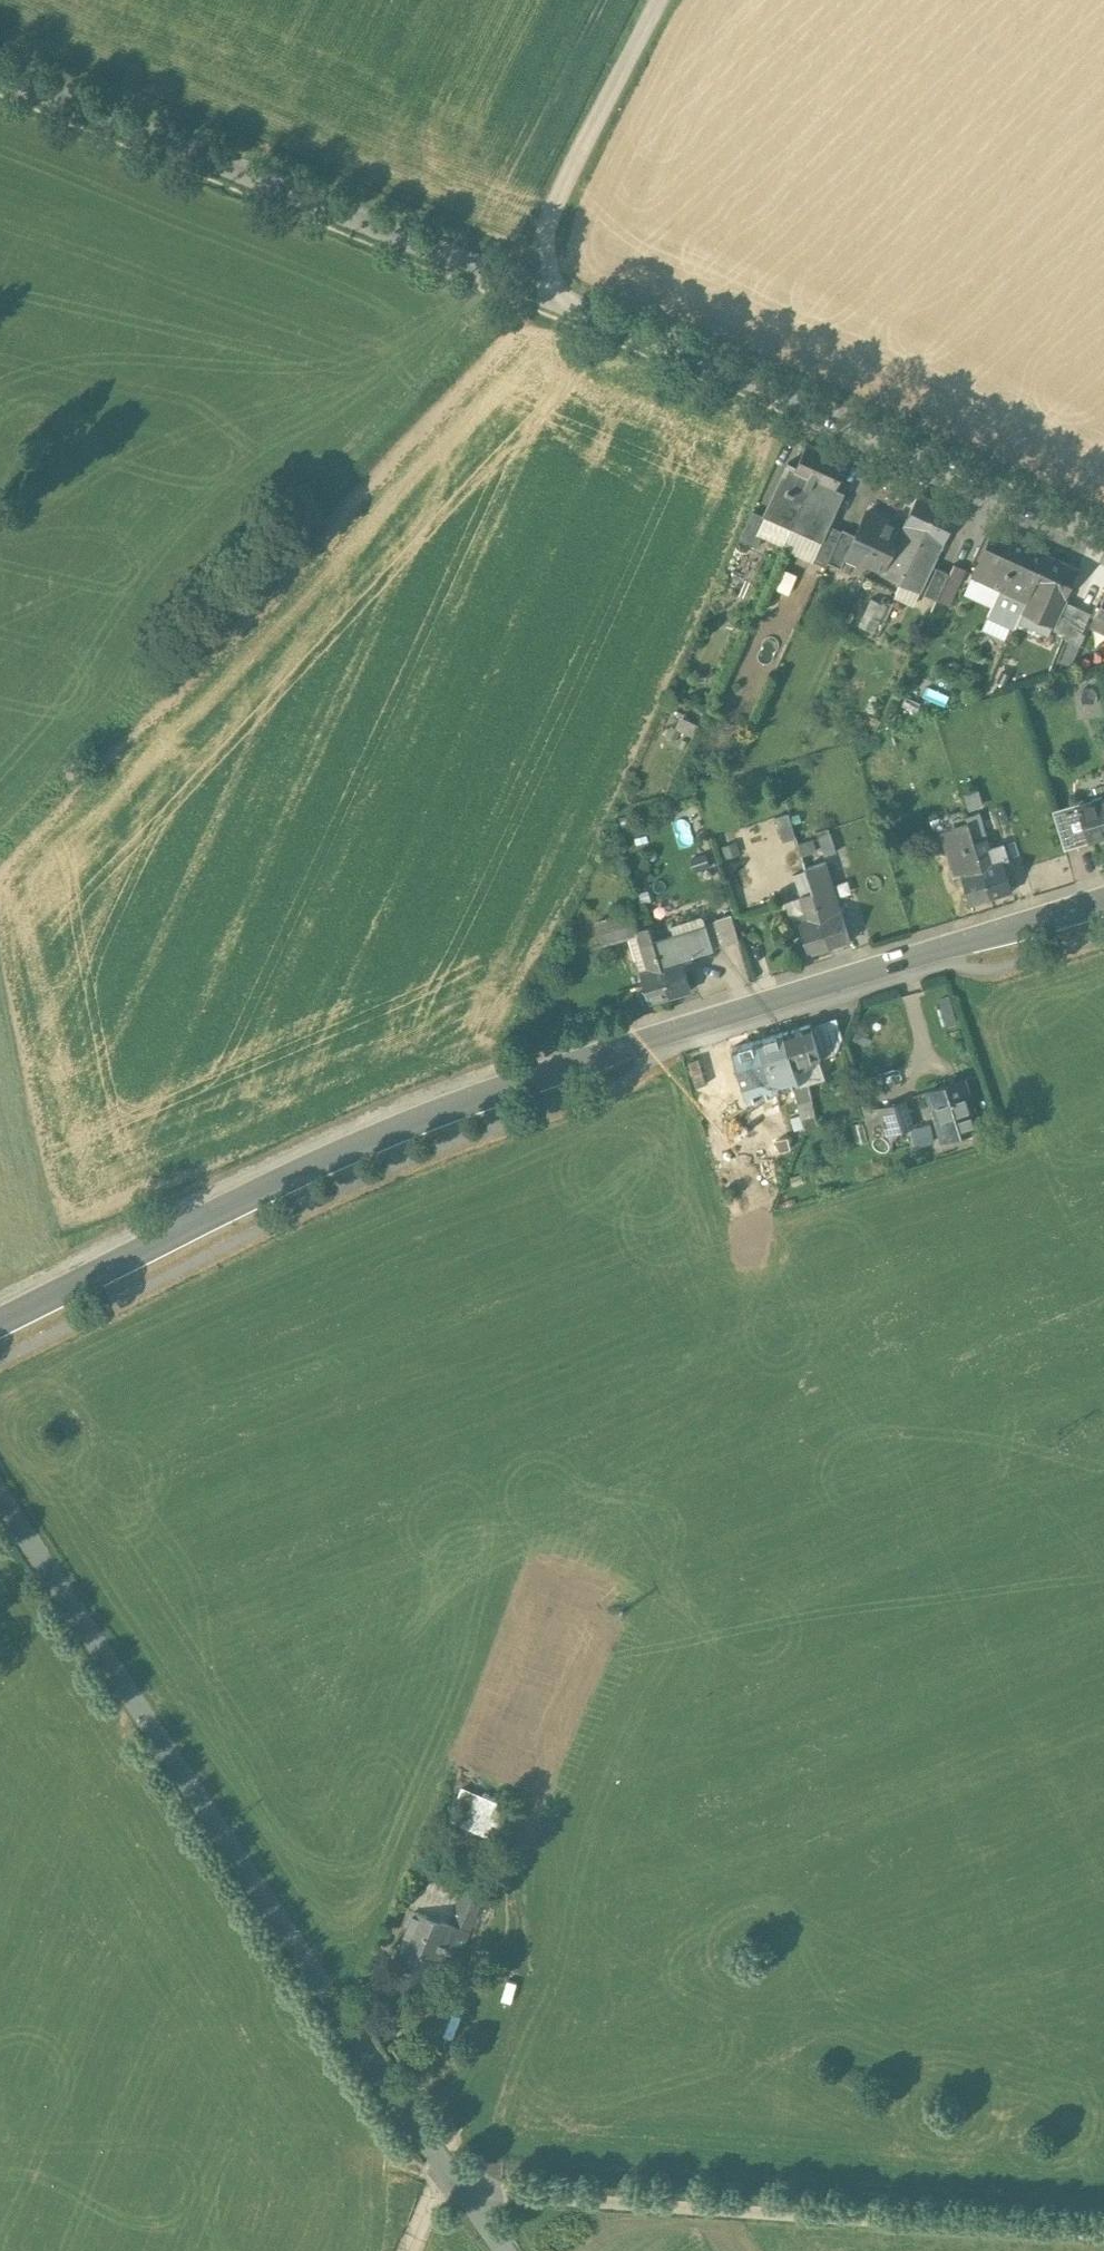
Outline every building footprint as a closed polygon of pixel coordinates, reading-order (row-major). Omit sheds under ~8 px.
[(828,451),(808,441),(797,465),(788,461),(767,508),(795,521),(814,480),(814,481),(815,481),(828,451)] [(849,460),(828,451),(815,481),(835,490),(835,489),(849,460)] [(815,481),(814,481),(794,524),(821,536),(822,536),(828,524),(842,492),(835,489),(835,490),(815,481)] [(883,569),(881,573),(901,582),(912,558),(938,502),(919,493),(904,523),(904,524),(894,545),(883,569)] [(938,502),(912,558),(932,568),(958,511),(938,502)] [(754,509),(741,538),(759,546),(766,530),(761,528),(766,515),(754,509)] [(898,526),(866,511),(856,534),(845,556),(846,557),(859,562),(861,559),(883,569),(894,545),(890,543),(898,526)] [(828,524),(822,536),(821,536),(811,558),(826,565),(828,562),(843,531),(842,530),(828,524)] [(843,531),(828,562),(841,568),(846,557),(845,556),(856,534),(843,528),(842,530),(843,531)] [(1048,553),(992,528),(972,573),(1026,598),(1027,598),(1048,553)] [(1078,567),(1048,553),(1027,598),(1026,598),(1021,610),(1047,622),(1054,625),(1065,600),(1063,599),(1078,567)] [(932,568),(912,558),(901,582),(920,591),(932,568)] [(936,567),(924,593),(938,599),(950,573),(936,567)] [(1092,618),(1103,623),(1103,593),(1092,618)] [(872,598),(858,626),(874,633),(888,606),(885,604),(887,601),(884,600),(883,603),(872,598)] [(1076,605),(1065,600),(1054,625),(1047,622),(1046,625),(1064,633),(1076,605)] [(1090,612),(1076,605),(1064,633),(1078,640),(1090,612)] [(881,755),(870,759),(876,780),(887,776),(881,755)] [(979,793),(966,797),(969,808),(983,804),(979,793)] [(1080,806),(1088,831),(1089,831),(1091,838),(1103,834),(1103,798),(1081,806),(1080,806)] [(1080,802),(1053,810),(1065,849),(1092,841),(1091,838),(1089,831),(1088,831),(1080,806),(1081,806),(1080,802)] [(789,813),(776,817),(782,839),(795,835),(796,835),(793,828),(789,813)] [(1003,843),(988,847),(980,820),(968,823),(981,865),(990,896),(1011,890),(1002,860),(1008,858),(1003,843)] [(798,844),(814,839),(809,823),(793,828),(796,835),(795,835),(798,844)] [(968,823),(942,831),(956,875),(960,873),(960,872),(981,865),(968,823)] [(829,827),(817,830),(825,855),(837,851),(829,827)] [(798,844),(802,855),(817,851),(814,839),(798,844)] [(802,855),(801,856),(805,869),(821,864),(817,851),(802,855)] [(805,869),(805,870),(812,892),(813,892),(820,916),(840,910),(826,862),(821,864),(805,869)] [(981,865),(960,872),(960,873),(969,902),(990,896),(981,865)] [(805,870),(794,874),(801,895),(812,892),(805,870)] [(820,916),(813,892),(812,892),(801,896),(806,912),(792,916),(795,927),(800,925),(809,953),(830,947),(830,946),(820,916)] [(630,904),(616,907),(618,915),(624,937),(629,936),(638,933),(639,933),(630,904)] [(840,910),(820,916),(830,946),(850,940),(840,910)] [(731,914),(716,919),(724,944),(739,939),(731,914)] [(618,915),(596,921),(602,943),(624,937),(618,915)] [(662,937),(654,939),(660,962),(681,956),(682,957),(714,948),(704,917),(703,917),(705,925),(674,934),(674,933),(662,937)] [(658,924),(649,927),(651,932),(654,939),(662,937),(658,924)] [(651,932),(639,936),(641,943),(654,939),(651,932)] [(638,933),(629,936),(639,969),(640,968),(648,966),(641,943),(639,936),(638,933)] [(654,939),(641,943),(648,966),(660,962),(654,939)] [(681,956),(660,962),(670,994),(691,988),(682,957),(681,956)] [(648,966),(640,968),(650,1000),(670,994),(660,962),(648,966)] [(811,1024),(784,1032),(795,1066),(804,1063),(821,1058),(821,1057),(835,1052),(842,1037),(836,1017),(811,1025),(811,1024)] [(784,1032),(759,1040),(769,1074),(770,1074),(795,1066),(784,1032)] [(759,1040),(733,1047),(743,1082),(757,1077),(764,1094),(775,1090),(770,1074),(769,1074),(759,1040)] [(718,1053),(704,1057),(711,1082),(725,1078),(718,1053)] [(704,1057),(689,1061),(697,1086),(711,1082),(704,1057)] [(795,1066),(800,1083),(809,1081),(804,1063),(795,1066)] [(800,1083),(795,1066),(770,1074),(775,1090),(793,1085),(800,1083)] [(964,1079),(930,1091),(946,1136),(980,1125),(964,1079)] [(814,1097),(809,1081),(800,1083),(793,1085),(797,1102),(814,1097)] [(780,1107),(797,1102),(793,1085),(775,1090),(780,1107)] [(764,1094),(759,1095),(765,1117),(766,1117),(771,1132),(776,1151),(791,1148),(780,1107),(775,1090),(764,1094)] [(814,1097),(797,1102),(802,1117),(818,1112),(814,1097)] [(906,1100),(890,1106),(898,1129),(914,1124),(906,1100)] [(889,1132),(881,1108),(862,1103),(873,1137),(889,1132)] [(890,1106),(881,1108),(889,1132),(898,1129),(890,1106)] [(931,1124),(915,1127),(917,1143),(933,1140),(931,1124)] [(771,1132),(758,1136),(763,1154),(776,1151),(771,1132)] [(461,1823),(475,1790),(462,1784),(448,1817),(461,1823)] [(475,1790),(461,1823),(487,1834),(492,1822),(501,1801),(475,1790)] [(502,1827),(512,1806),(501,1801),(492,1822),(502,1827)] [(445,1898),(423,1890),(417,1907),(456,1924),(474,1878),(456,1871),(445,1898)] [(474,1878),(456,1924),(466,1928),(484,1882),(474,1878)] [(456,1924),(417,1907),(388,1975),(427,1992),(445,1948),(456,1924)] [(466,1928),(456,1924),(445,1948),(458,1954),(468,1929),(466,1928)] [(445,1948),(427,1992),(443,1998),(461,1955),(458,1954),(445,1948)]
